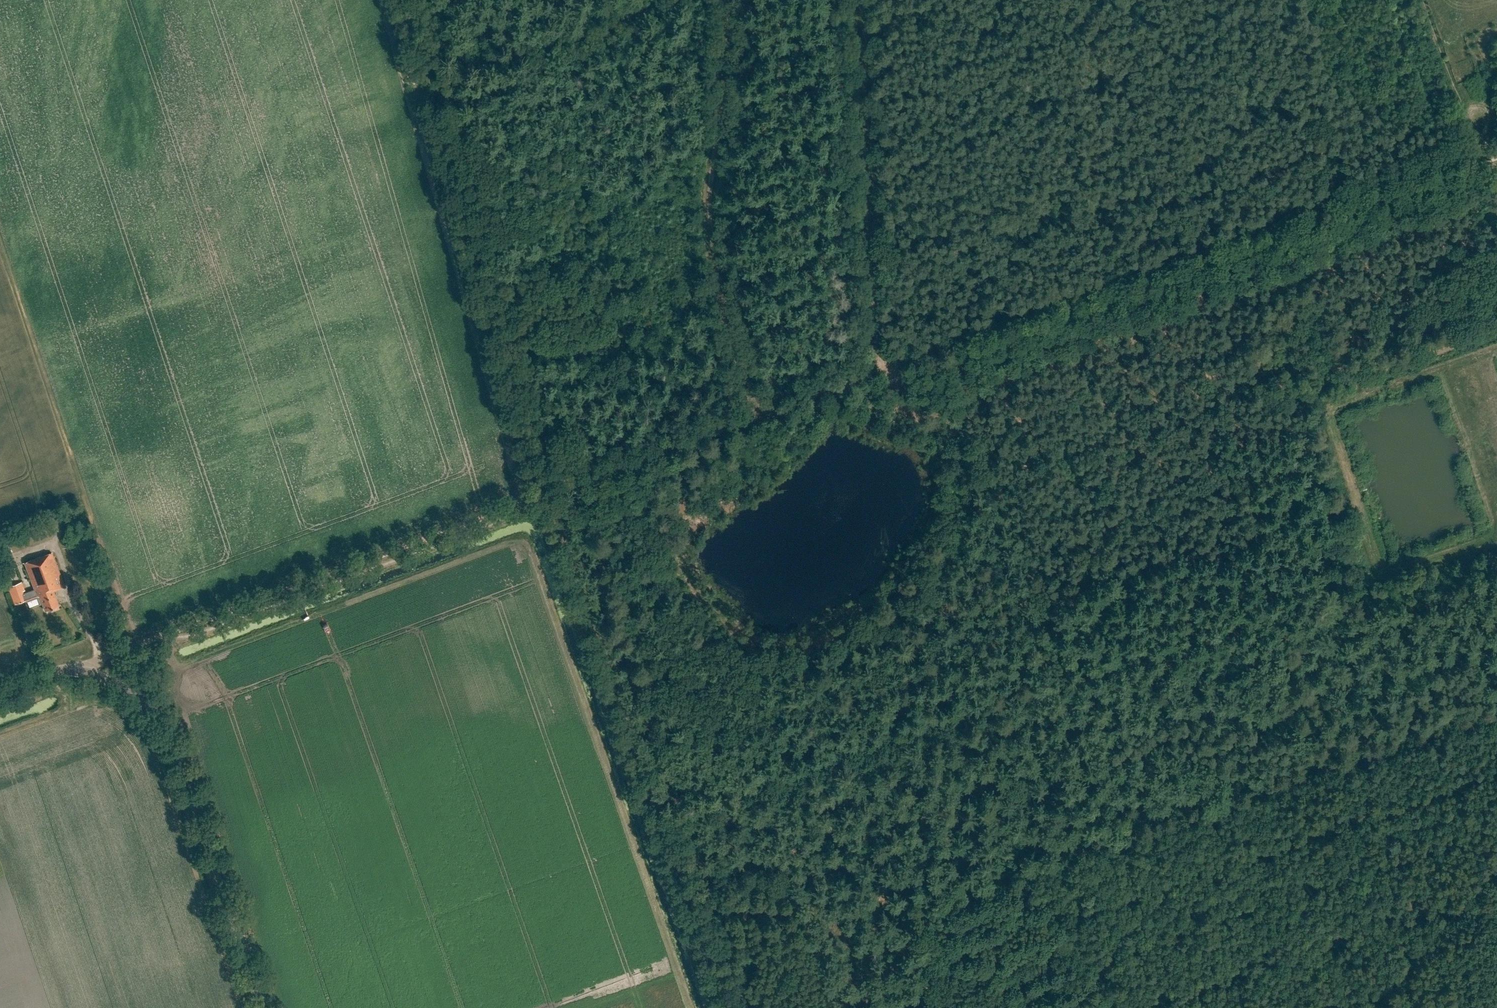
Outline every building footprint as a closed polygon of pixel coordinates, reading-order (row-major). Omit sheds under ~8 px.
[(24,563),(30,580),(34,589),(23,593),(23,591),(24,591),(22,583),(9,587),(16,605),(40,596),(45,611),(59,606),(53,591),(65,587),(52,553),(24,563)]
